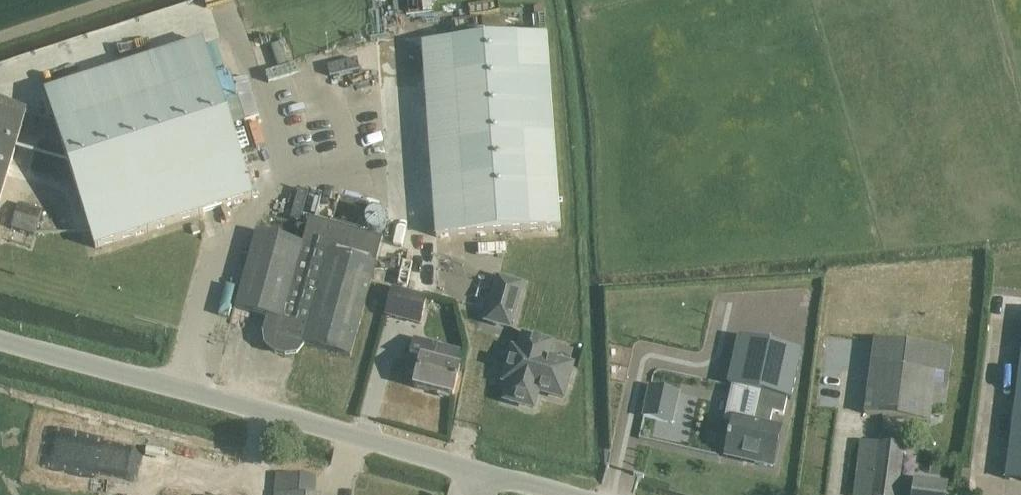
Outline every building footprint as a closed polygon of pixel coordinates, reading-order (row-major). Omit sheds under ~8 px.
[(436,236),(559,228),(546,37),(423,45),(436,236)] [(216,80),(204,43),(47,93),(96,247),(253,197),(231,127),(246,123),(231,75),(216,80)] [(27,112),(0,104),(0,204),(27,112)] [(19,204),(11,229),(33,236),(41,211),(19,204)] [(302,246),(256,233),(235,309),(268,318),(264,334),(266,346),(275,353),(285,356),(296,354),(304,345),(350,358),(382,240),(309,220),(302,246)] [(509,328),(521,285),(498,279),(486,321),(509,328)] [(419,325),(425,299),(391,291),(384,316),(419,325)] [(547,359),(551,344),(524,336),(520,351),(513,350),(504,381),(511,383),(506,400),(533,408),(539,387),(549,389),(548,394),(562,398),(571,366),(547,359)] [(791,402),(802,351),(738,337),(727,387),(760,395),(753,423),(734,419),(727,453),(745,457),(745,456),(758,458),(756,463),(773,467),(781,429),(769,427),(772,413),(783,415),(786,401),(791,402)] [(453,398),(461,368),(433,361),(438,344),(414,338),(409,357),(420,360),(413,388),(438,394),(438,396),(449,399),(450,397),(453,398)] [(945,413),(948,387),(950,377),(953,350),(874,341),(863,416),(930,424),(932,411),(945,413)] [(1005,480),(1020,482),(1020,356),(1005,480)] [(649,387),(643,418),(674,424),(680,393),(649,387)] [(861,443),(854,494),(898,494),(900,485),(905,447),(861,443)] [(316,478),(276,474),(274,494),(314,494),(316,478)] [(898,494),(945,494),(946,488),(915,484),(915,487),(900,485),(898,494)]
